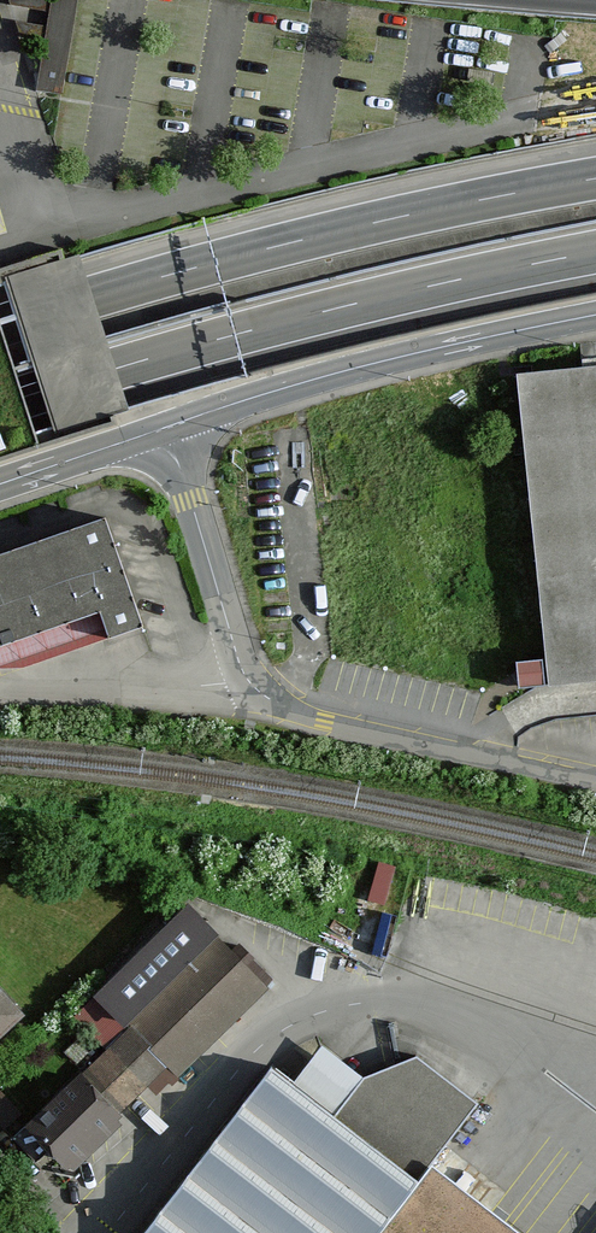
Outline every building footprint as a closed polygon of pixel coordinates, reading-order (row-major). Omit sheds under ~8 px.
[(80,0),(52,0),(44,83),(72,85),(80,0)] [(520,371),(552,685),(595,680),(595,363),(520,371)] [(0,558),(0,653),(101,618),(109,640),(145,627),(109,520),(0,558)] [(514,655),(515,679),(543,678),(542,654),(514,655)] [(191,904),(101,990),(134,1023),(174,1064),(183,1073),(273,990),(191,904)] [(0,968),(0,1017),(24,993),(0,968)] [(174,1064),(134,1023),(32,1123),(77,1168),(122,1124),(128,1118),(123,1113),(174,1064)] [(486,1102),(422,1057),(370,1076),(327,1043),(295,1084),(271,1066),(142,1232),(537,1232),(441,1159),(486,1102)]
